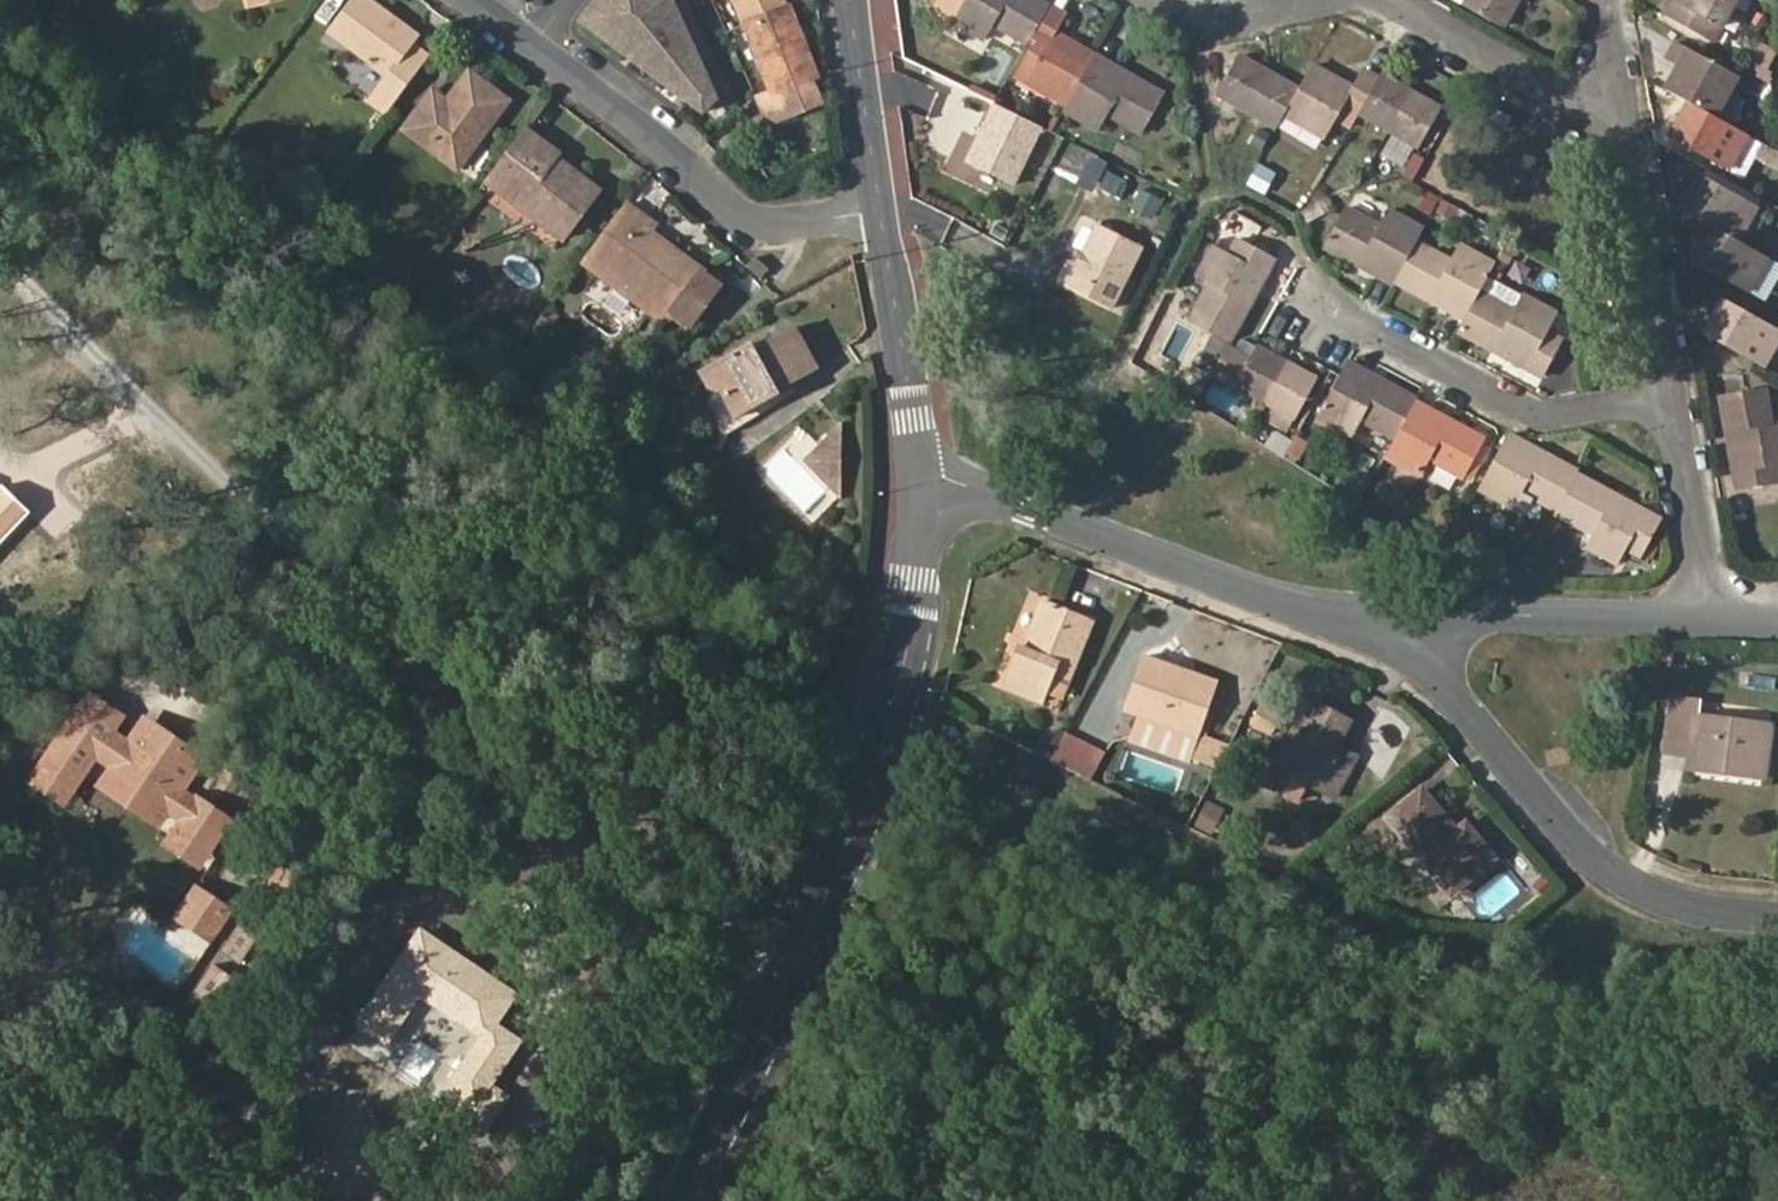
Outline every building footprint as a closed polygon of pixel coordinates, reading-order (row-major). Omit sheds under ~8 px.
[(368,97),(385,111),(415,71),(399,59),(410,44),(417,34),(373,0),(346,0),(324,28),(385,74),(368,97)] [(729,91),(706,38),(697,50),(686,25),(686,23),(695,11),(690,0),(600,0),(585,19),(704,109),(729,91)] [(746,23),(747,23),(786,8),(783,0),(735,0),(746,23)] [(1047,3),(1042,0),(957,0),(946,19),(981,40),(990,24),(1025,43),(1026,41),(1047,3)] [(1500,25),(1514,0),(1461,0),(1459,2),(1500,25)] [(1659,13),(1710,43),(1734,0),(1666,0),(1659,13)] [(1723,51),(1752,0),(1734,0),(1710,43),(1723,51)] [(1024,80),(1063,104),(1091,54),(1053,31),(1064,13),(1047,3),(1026,41),(1041,50),(1024,80)] [(800,33),(789,6),(786,8),(747,23),(777,92),(817,75),(804,43),(800,33)] [(706,38),(695,11),(686,23),(686,25),(697,50),(706,38)] [(810,40),(806,30),(800,33),(804,43),(810,40)] [(1664,56),(1677,64),(1663,89),(1686,102),(1713,117),(1736,77),(1674,40),(1664,56)] [(1751,57),(1768,66),(1777,50),(1762,40),(1751,57)] [(415,71),(426,57),(410,44),(399,59),(415,71)] [(1236,52),(1215,93),(1244,110),(1268,71),(1236,52)] [(1139,133),(1161,95),(1091,54),(1063,104),(1060,110),(1096,131),(1105,114),(1139,133)] [(1741,72),(1772,90),(1768,66),(1751,57),(1741,72)] [(1341,104),(1356,113),(1377,76),(1362,67),(1351,85),(1309,61),(1295,86),(1280,113),(1321,136),(1341,104)] [(424,94),(399,127),(454,168),(506,99),(468,70),(446,101),(441,107),(424,94)] [(1244,110),(1272,127),(1280,113),(1295,86),(1268,71),(1244,110)] [(1412,89),(1380,71),(1377,76),(1356,113),(1388,131),(1412,89)] [(446,101),(429,88),(424,94),(441,107),(446,101)] [(1388,131),(1415,147),(1439,105),(1412,89),(1388,131)] [(1746,135),(1713,117),(1686,102),(1668,136),(1726,169),(1746,135)] [(769,126),(753,106),(719,136),(736,155),(769,126)] [(980,164),(998,163),(994,133),(976,135),(973,111),(921,118),(932,183),(952,180),(981,175),(980,164)] [(552,154),(555,149),(524,125),(510,143),(528,157),(533,151),(546,162),(552,154)] [(1044,158),(1039,155),(1050,135),(1038,129),(1023,157),(1039,166),(1044,158)] [(1044,158),(1049,160),(1059,139),(1050,135),(1039,155),(1044,158)] [(1049,160),(1075,174),(1086,153),(1059,139),(1049,160)] [(528,157),(510,143),(484,178),(562,236),(597,188),(552,154),(546,162),(533,151),(528,157)] [(1149,199),(1154,187),(1086,153),(1075,174),(1088,181),(1095,172),(1149,199)] [(985,174),(1000,172),(998,163),(980,164),(981,175),(985,174)] [(1756,205),(1697,172),(1677,207),(1706,224),(1736,241),(1756,205)] [(953,192),(986,188),(985,174),(981,175),(952,180),(953,192)] [(648,230),(653,223),(625,202),(589,251),(671,313),(702,272),(648,230)] [(1322,246),(1391,284),(1393,281),(1415,241),(1422,228),(1385,208),(1377,223),(1343,207),(1322,246)] [(1765,257),(1736,241),(1706,224),(1687,258),(1745,291),(1765,257)] [(1136,248),(1092,226),(1061,288),(1104,310),(1136,248)] [(1205,282),(1187,320),(1227,342),(1272,256),(1234,236),(1227,251),(1211,243),(1194,276),(1205,282)] [(1415,241),(1393,281),(1462,319),(1477,289),(1491,262),(1457,243),(1448,258),(1415,241)] [(664,323),(671,313),(589,251),(582,261),(664,323)] [(764,274),(771,265),(757,252),(749,260),(764,274)] [(1542,376),(1562,340),(1546,331),(1556,312),(1520,292),(1511,307),(1477,289),(1462,319),(1456,330),(1542,376)] [(1722,299),(1703,333),(1761,366),(1777,336),(1777,331),(1722,299)] [(713,392),(720,388),(737,419),(779,396),(777,391),(817,368),(793,326),(752,349),(748,343),(701,369),(713,392)] [(1227,342),(1209,371),(1264,401),(1286,361),(1255,343),(1248,353),(1227,342)] [(1412,400),(1414,395),(1345,359),(1337,373),(1316,414),(1351,434),(1360,419),(1393,436),(1412,400)] [(1288,415),(1291,417),(1313,376),(1286,361),(1264,401),(1274,407),(1267,421),(1280,428),(1288,415)] [(1718,393),(1735,490),(1777,483),(1777,482),(1776,465),(1777,465),(1777,422),(1769,423),(1762,386),(1718,393)] [(1427,460),(1462,478),(1483,438),(1412,400),(1393,436),(1383,455),(1419,474),(1427,460)] [(835,427),(801,459),(834,496),(835,427)] [(1555,510),(1576,471),(1577,467),(1543,450),(1541,454),(1505,434),(1476,488),(1522,513),(1530,498),(1555,510)] [(1636,556),(1657,516),(1576,471),(1555,510),(1553,513),(1590,532),(1584,546),(1616,564),(1624,550),(1636,556)] [(28,510),(0,483),(0,539),(28,510)] [(1447,509),(1435,528),(1443,534),(1454,513),(1447,509)] [(1022,622),(997,685),(1042,703),(1045,693),(1056,665),(1070,670),(1090,619),(1041,599),(1031,624),(1022,622)] [(1178,668),(1139,656),(1121,710),(1140,716),(1197,734),(1212,690),(1175,678),(1178,668)] [(1045,693),(1059,699),(1070,670),(1056,665),(1045,693)] [(1212,690),(1214,681),(1178,668),(1175,678),(1212,690)] [(1694,714),(1696,698),(1666,694),(1659,747),(1688,752),(1687,758),(1719,762),(1717,772),(1761,778),(1768,726),(1694,714)] [(1347,720),(1307,699),(1261,784),(1291,800),(1304,780),(1332,796),(1348,768),(1328,756),(1335,742),(1347,720)] [(99,737),(107,726),(78,705),(70,717),(99,737)] [(1140,716),(1134,735),(1190,754),(1195,739),(1197,734),(1140,716)] [(165,800),(187,770),(134,731),(116,755),(96,741),(99,737),(70,717),(27,778),(57,798),(81,761),(103,775),(98,782),(152,820),(154,816),(171,828),(161,842),(191,863),(213,832),(184,810),(181,812),(165,800)] [(1214,762),(1219,746),(1195,739),(1190,754),(1214,762)] [(1348,768),(1355,754),(1335,742),(1328,756),(1348,768)] [(1687,758),(1685,767),(1717,772),(1719,762),(1687,758)] [(21,786),(50,808),(57,798),(27,778),(21,786)] [(90,793),(143,831),(152,820),(98,782),(90,793)] [(1453,830),(1419,789),(1384,817),(1421,862),(1448,895),(1494,858),(1464,821),(1453,830)] [(186,871),(191,863),(161,842),(156,849),(186,871)] [(1437,904),(1448,895),(1421,862),(1410,871),(1437,904)] [(1489,911),(1523,891),(1512,874),(1479,894),(1489,911)] [(182,895),(158,928),(196,955),(220,921),(182,895)] [(360,1021),(385,1036),(419,990),(484,1032),(451,1082),(475,1097),(516,1038),(493,1024),(512,992),(419,930),(360,1021)] [(193,970),(188,966),(181,975),(187,979),(193,970)]
